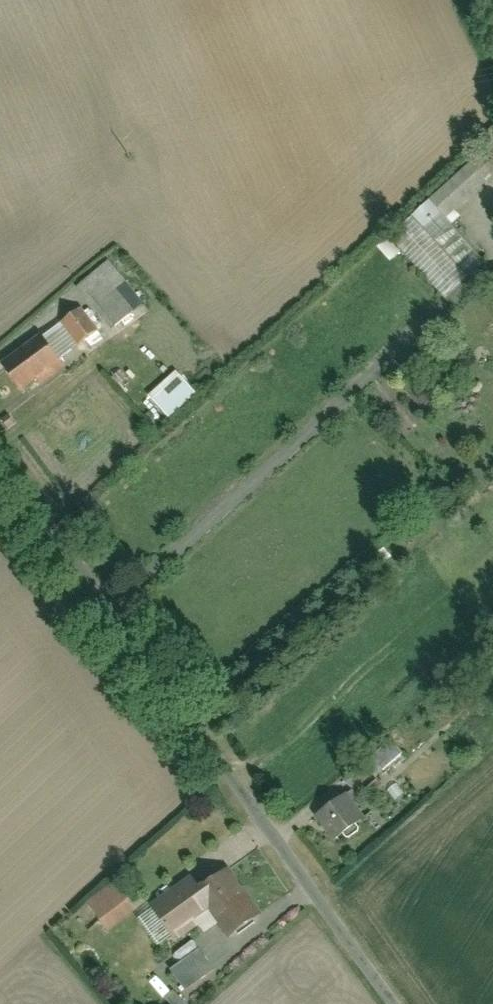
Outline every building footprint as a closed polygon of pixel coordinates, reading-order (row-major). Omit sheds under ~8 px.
[(430,200),(446,218),(489,180),(473,162),(430,200)] [(430,200),(391,234),(445,294),(483,260),(446,218),(430,200)] [(383,246),(395,259),(405,250),(393,237),(383,246)] [(108,262),(77,286),(111,328),(142,304),(108,262)] [(0,363),(0,375),(19,401),(62,370),(56,361),(96,332),(78,306),(0,363)] [(175,375),(148,399),(167,420),(194,396),(175,375)] [(345,794),(316,815),(334,840),(363,818),(345,794)] [(201,888),(191,874),(146,908),(173,945),(196,928),(201,936),(218,924),(227,936),(259,912),(227,869),(201,888)] [(134,914),(115,887),(84,908),(104,935),(134,914)] [(192,990),(222,969),(207,947),(177,969),(192,990)] [(171,997),(178,1003),(192,1003),(179,990),(171,997)]
